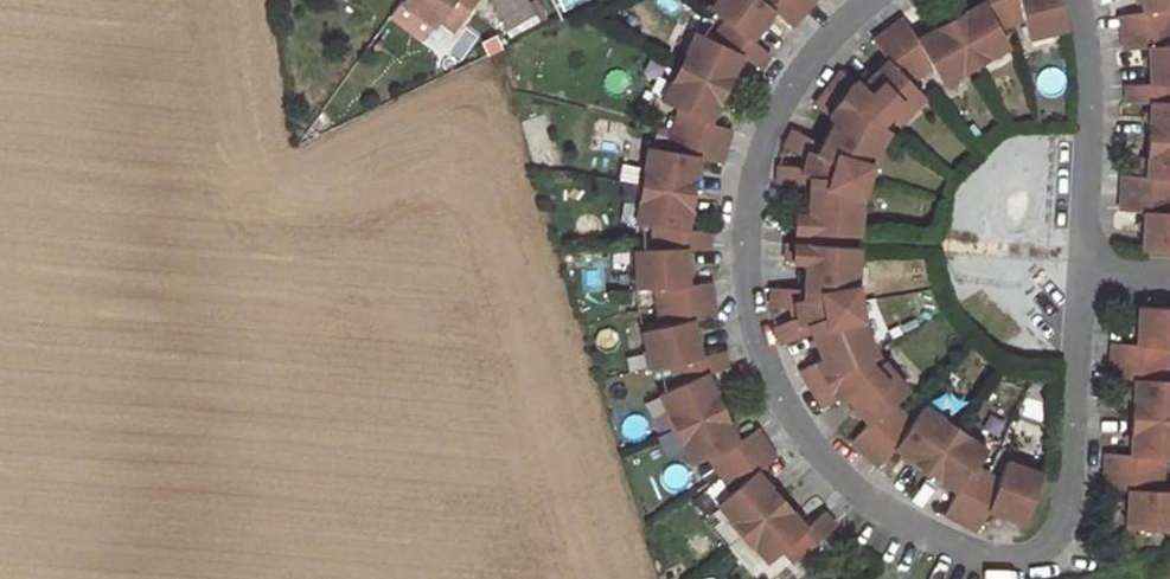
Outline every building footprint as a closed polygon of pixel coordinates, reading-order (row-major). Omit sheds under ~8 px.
[(454,31),(476,0),(401,0),(435,26),(439,21),(454,31)] [(528,0),(496,0),(512,31),(537,19),(528,0)] [(746,40),(769,12),(787,26),(799,13),(785,0),(720,0),(721,1),(711,14),(721,21),(746,40)] [(799,13),(811,0),(785,0),(799,13)] [(968,58),(982,49),(985,55),(1004,44),(995,28),(1007,22),(998,0),(976,0),(945,19),(968,58)] [(1056,0),(998,0),(1007,22),(1021,18),(1026,36),(1062,26),(1056,0)] [(1137,9),(1116,13),(1118,31),(1169,22),(1169,0),(1135,0),(1137,9)] [(945,19),(912,38),(898,18),(882,29),(916,74),(928,66),(938,82),(956,72),(952,67),(968,58),(945,19)] [(681,69),(721,89),(737,56),(754,69),(765,55),(746,40),(721,21),(707,41),(690,33),(682,51),(689,54),(681,69)] [(1145,81),(1169,81),(1169,22),(1118,31),(1120,48),(1144,45),(1145,81)] [(881,59),(857,84),(836,69),(822,88),(872,124),(882,114),(886,118),(899,105),(903,109),(918,95),(905,82),(916,74),(882,29),(868,40),(881,59)] [(705,123),(721,89),(681,69),(673,86),(665,83),(657,101),(674,109),(668,130),(721,147),(726,129),(705,123)] [(1144,137),(1169,138),(1169,81),(1145,81),(1122,82),(1123,100),(1146,100),(1144,137)] [(829,119),(816,143),(789,129),(780,146),(799,156),(797,162),(849,176),(857,158),(864,161),(874,143),(865,138),(872,124),(822,88),(809,105),(829,119)] [(648,169),(645,188),(688,193),(693,157),(716,164),(721,147),(668,130),(661,150),(643,147),(640,168),(648,169)] [(1142,174),(1119,173),(1119,191),(1169,194),(1169,138),(1144,137),(1142,174)] [(803,186),(802,213),(784,212),(783,231),(843,233),(843,215),(854,215),(855,193),(848,193),(849,176),(797,162),(796,166),(773,165),(773,185),(803,186)] [(683,231),(688,193),(645,188),(642,203),(634,203),(631,225),(649,227),(650,252),(682,249),(705,248),(705,229),(683,231)] [(1138,249),(1169,251),(1169,194),(1119,191),(1118,208),(1141,210),(1138,249)] [(783,242),(842,245),(842,240),(843,233),(783,231),(783,236),(783,242)] [(800,261),(799,288),(768,287),(767,307),(791,308),(791,312),(844,303),(845,284),(851,285),(852,264),(841,263),(842,245),(783,242),(782,260),(800,261)] [(684,285),(682,249),(650,252),(637,252),(638,268),(628,268),(630,290),(651,288),(654,309),(709,301),(707,283),(684,285)] [(666,365),(697,357),(689,320),(712,317),(709,301),(654,309),(656,326),(638,331),(644,353),(652,352),(656,368),(666,365)] [(807,333),(817,357),(796,370),(808,390),(862,358),(856,343),(865,338),(857,318),(850,321),(844,303),(791,312),(792,317),(770,326),(778,345),(807,333)] [(1132,340),(1109,339),(1108,359),(1164,361),(1165,343),(1169,343),(1169,305),(1135,303),(1132,340)] [(679,425),(718,407),(703,374),(725,369),(720,351),(697,357),(666,365),(671,386),(657,393),(666,413),(672,410),(679,425)] [(842,394),(865,422),(848,440),(862,453),(900,412),(889,402),(904,390),(891,374),(885,379),(873,365),(870,367),(862,358),(808,390),(820,407),(842,394)] [(1129,415),(1169,417),(1169,379),(1163,378),(1164,361),(1108,359),(1107,376),(1130,378),(1129,415)] [(893,449),(923,469),(949,433),(934,423),(938,417),(921,405),(911,421),(900,412),(862,453),(877,466),(893,449)] [(734,441),(718,407),(679,425),(686,440),(679,443),(688,464),(706,456),(717,473),(764,443),(754,428),(734,441)] [(1127,451),(1103,450),(1102,468),(1158,471),(1159,455),(1169,455),(1169,417),(1129,415),(1127,451)] [(923,469),(954,490),(942,513),(959,522),(986,472),(971,465),(982,448),(966,437),(963,442),(949,433),(923,469)] [(779,500),(754,471),(774,458),(764,443),(717,473),(729,492),(714,504),(728,520),(733,514),(747,529),(779,500)] [(987,508),(1022,521),(1038,479),(1022,473),(1024,466),(1003,459),(996,478),(986,472),(959,522),(976,530),(987,508)] [(1123,524),(1167,526),(1168,509),(1169,509),(1169,488),(1157,488),(1158,471),(1102,468),(1102,486),(1125,487),(1123,524)] [(779,500),(747,529),(758,541),(752,547),(766,562),(780,550),(791,562),(834,525),(822,512),(804,527),(779,500)]
